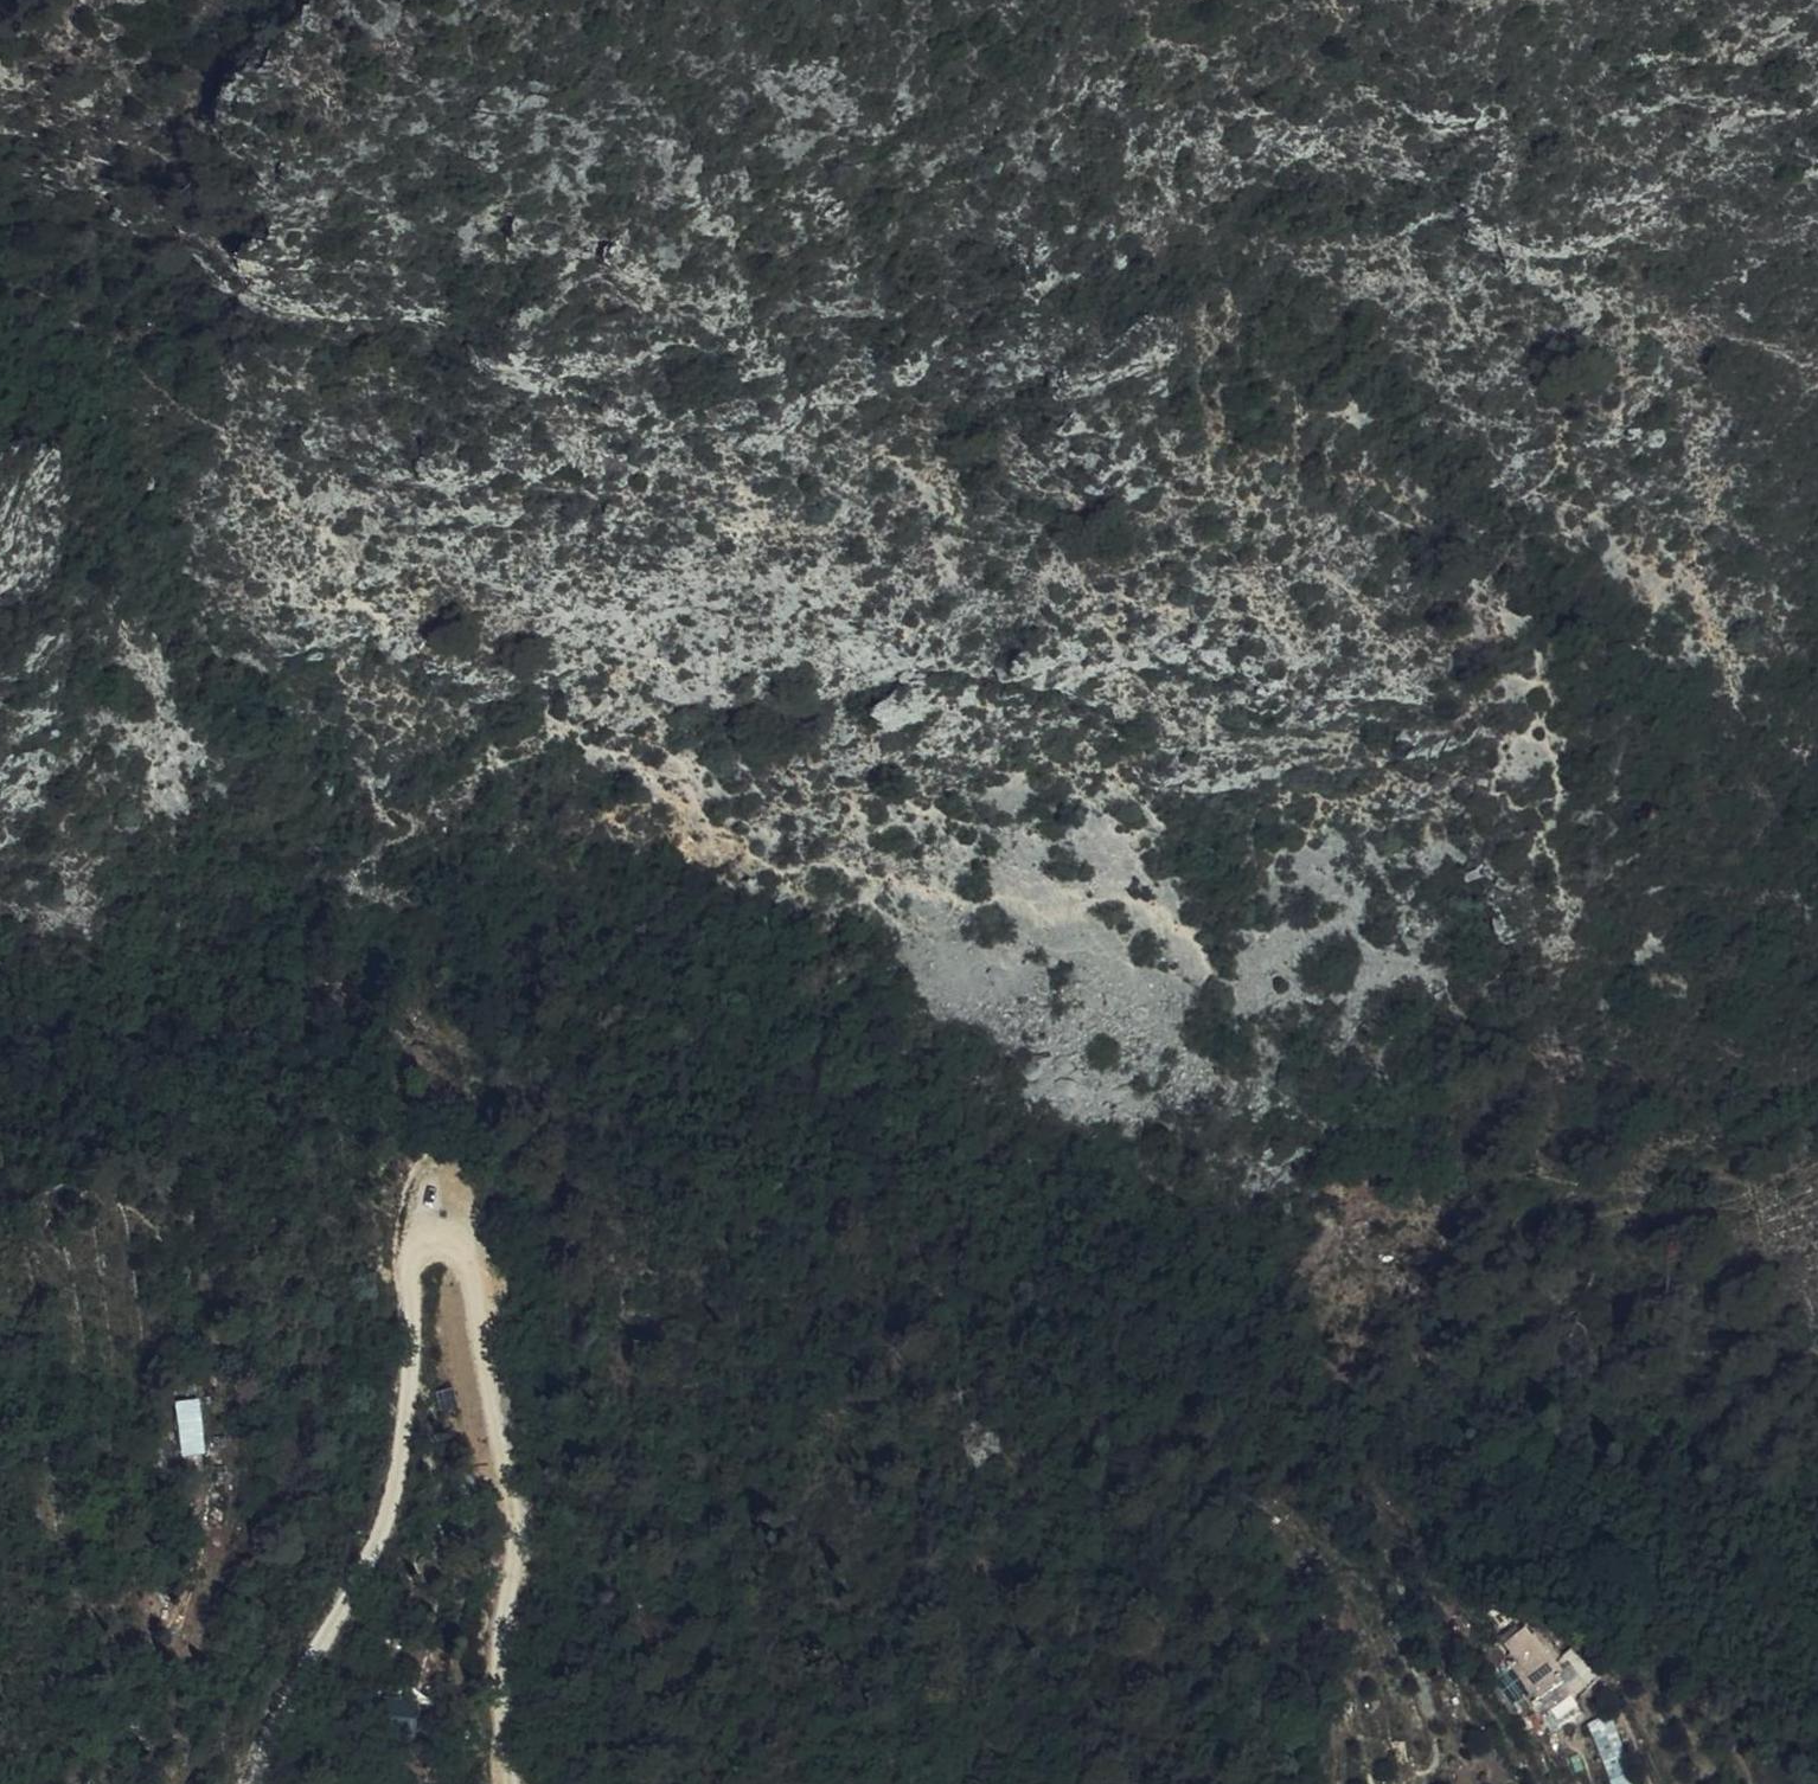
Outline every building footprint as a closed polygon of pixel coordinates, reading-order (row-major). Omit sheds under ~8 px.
[(178,1398),(182,1454),(207,1452),(202,1396),(178,1398)] [(1537,1617),(1500,1646),(1549,1709),(1586,1680),(1537,1617)] [(386,1727),(422,1726),(420,1697),(385,1698),(386,1727)] [(1634,1777),(1614,1714),(1594,1720),(1614,1783),(1634,1777)]
